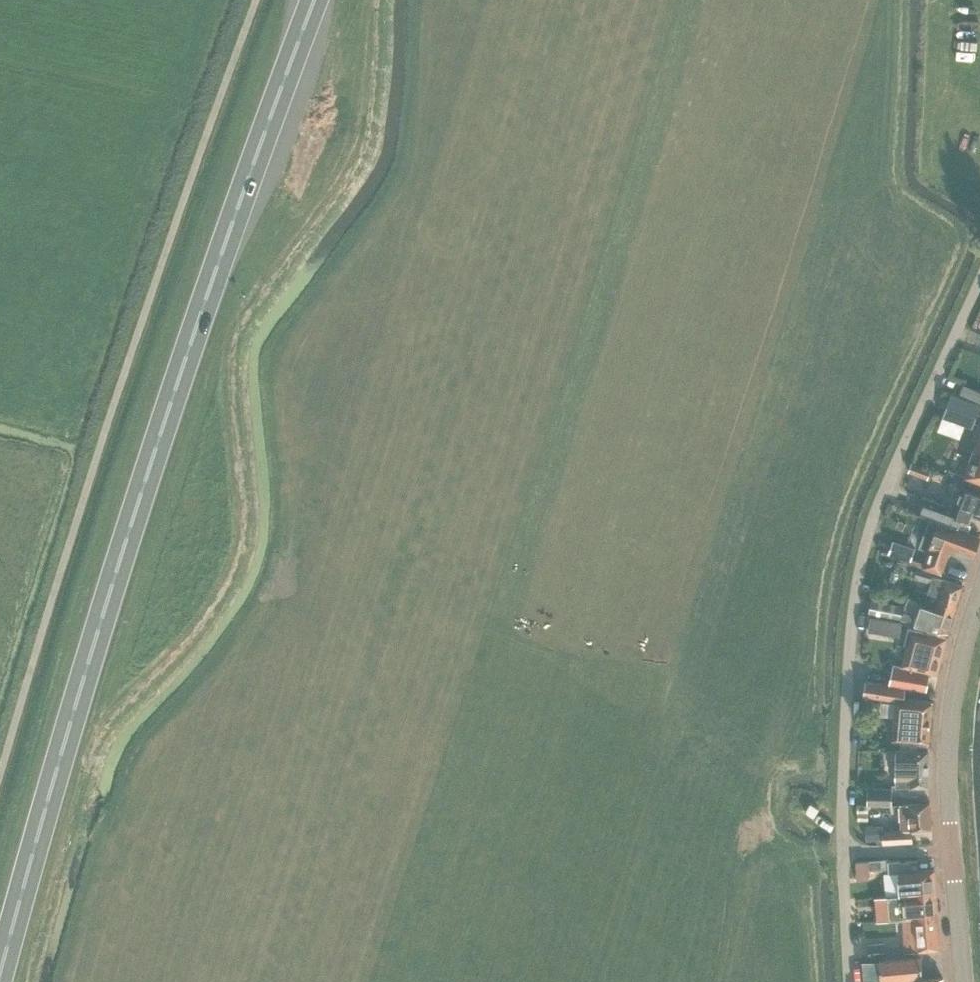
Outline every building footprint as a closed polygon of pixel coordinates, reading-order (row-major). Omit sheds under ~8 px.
[(964,383),(960,392),(979,401),(979,389),(964,383)] [(952,392),(943,415),(973,425),(978,410),(979,411),(979,403),(952,392)] [(971,460),(965,475),(979,481),(979,424),(978,423),(972,438),(978,440),(976,447),(974,447),(969,459),(971,460)] [(913,462),(912,461),(908,471),(909,471),(921,476),(925,466),(913,462)] [(931,518),(932,516),(958,526),(961,519),(968,522),(971,513),(979,517),(979,487),(963,480),(953,507),(923,495),(916,512),(931,518)] [(930,549),(924,566),(942,572),(951,546),(973,554),(979,536),(958,527),(958,526),(932,516),(931,518),(925,537),(922,546),(930,549)] [(892,540),(888,551),(907,559),(911,547),(892,540)] [(917,565),(914,574),(928,579),(931,570),(917,565)] [(935,580),(927,604),(927,605),(953,614),(963,585),(944,579),(943,582),(935,580)] [(869,611),(900,619),(904,605),(872,597),(869,611)] [(927,604),(921,603),(918,613),(904,609),(901,617),(947,632),(953,614),(927,605),(927,604)] [(887,617),(880,616),(871,614),(868,629),(900,635),(902,620),(887,617)] [(907,642),(897,683),(925,690),(930,671),(937,673),(947,636),(929,632),(929,631),(908,626),(905,641),(907,642)] [(896,700),(892,740),(905,741),(905,749),(910,749),(910,748),(926,748),(927,741),(929,741),(932,700),(913,699),(904,698),(906,687),(865,680),(863,694),(896,700)] [(910,749),(905,749),(895,749),(895,778),(896,778),(896,785),(929,785),(929,748),(926,748),(910,748),(910,749)] [(892,805),(892,787),(868,787),(868,804),(892,805)] [(901,829),(883,830),(884,842),(911,840),(910,828),(932,827),(930,801),(899,803),(901,829)] [(868,820),(868,804),(857,804),(858,820),(868,820)] [(866,825),(865,825),(866,839),(873,839),(873,836),(872,824),(866,825)] [(857,879),(869,878),(869,868),(883,867),(882,859),(868,860),(868,859),(855,860),(857,879)] [(919,869),(918,859),(900,861),(900,860),(888,861),(889,872),(898,871),(900,894),(936,891),(934,868),(919,869)] [(938,915),(936,891),(900,894),(887,895),(889,919),(903,918),(908,917),(938,915)] [(917,951),(917,950),(941,948),(938,915),(908,917),(903,918),(906,951),(917,951)] [(892,942),(868,944),(869,956),(893,954),(892,942)] [(864,981),(873,981),(901,979),(923,977),(921,955),(862,961),(864,981)]
